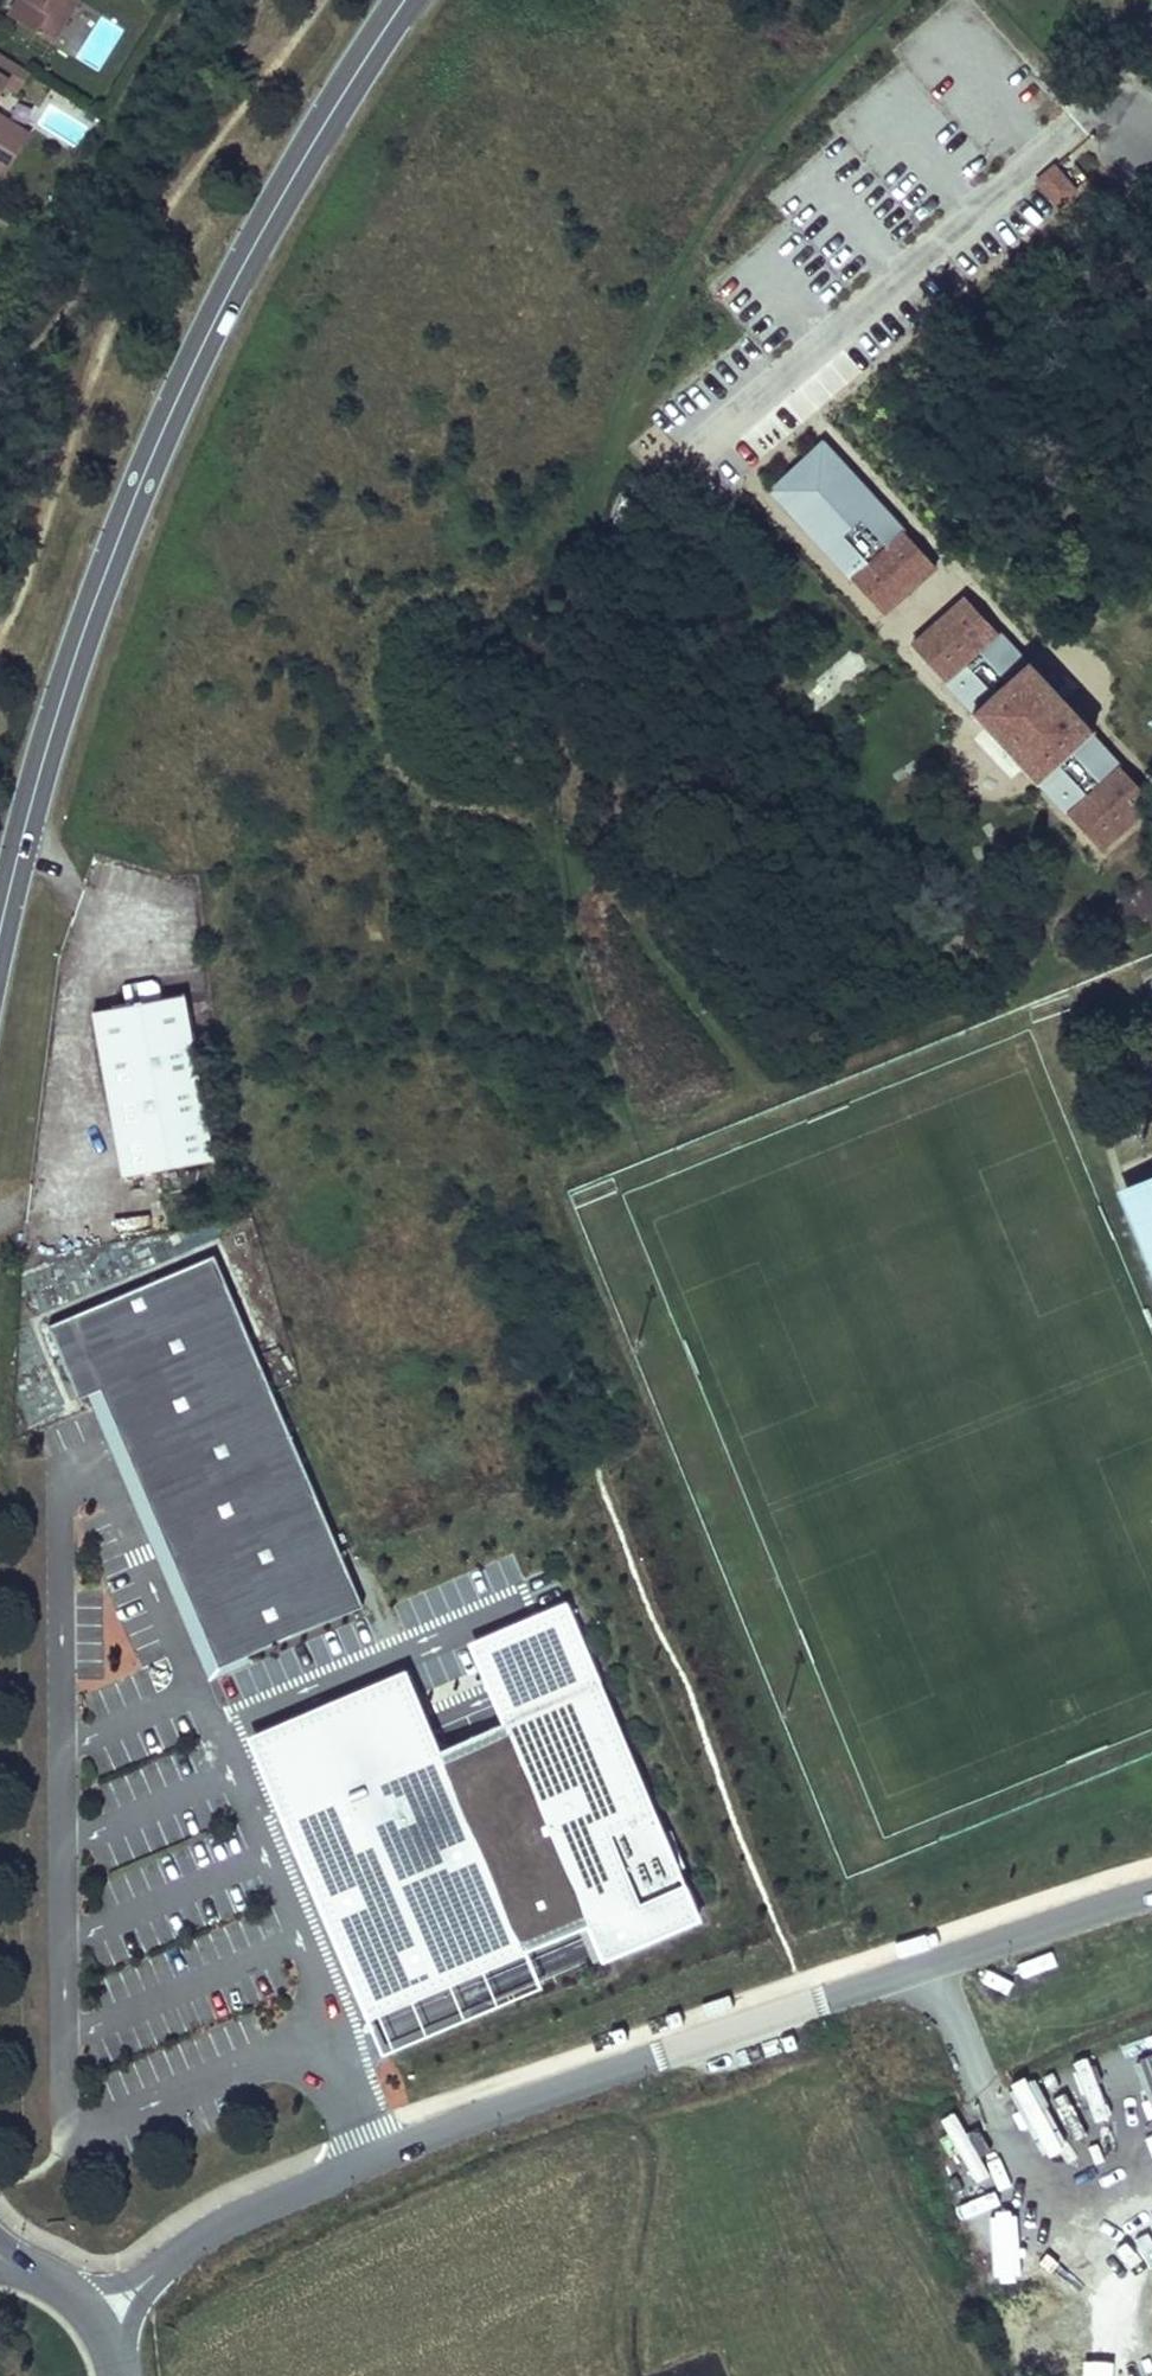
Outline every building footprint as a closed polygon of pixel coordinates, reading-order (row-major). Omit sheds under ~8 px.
[(10,15),(53,42),(79,0),(19,0),(10,15)] [(6,87),(17,94),(31,73),(0,53),(0,96),(6,87)] [(30,135),(0,117),(0,170),(6,174),(30,135)] [(1065,207),(1086,181),(1054,154),(1032,180),(1065,207)] [(844,568),(853,577),(900,535),(892,526),(844,568)] [(853,577),(884,612),(936,566),(905,531),(900,535),(853,577)] [(965,598),(912,645),(945,681),(998,634),(965,598)] [(1030,661),(974,711),(1038,781),(1093,731),(1030,661)] [(1069,814),(1101,850),(1151,805),(1151,802),(1120,767),(1069,814)] [(93,1009),(122,1174),(213,1159),(185,993),(93,1009)] [(1144,1189),(1151,1209),(1151,1186),(1144,1189)] [(1144,1189),(1129,1195),(1151,1251),(1151,1209),(1144,1189)] [(363,1606),(216,1254),(46,1324),(77,1399),(101,1389),(217,1667),(363,1606)] [(503,1721),(601,1680),(568,1601),(470,1642),(503,1721)] [(247,1735),(281,1814),(440,1747),(407,1668),(247,1735)] [(701,1919),(601,1680),(503,1721),(440,1747),(281,1814),(367,2019),(591,1925),(605,1959),(701,1919)]
